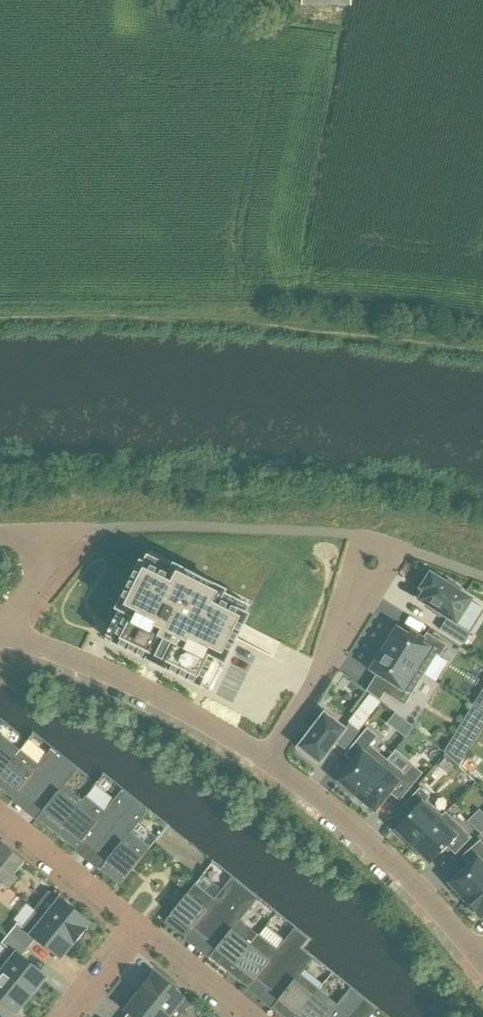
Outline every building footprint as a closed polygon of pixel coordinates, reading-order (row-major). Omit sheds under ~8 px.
[(177,564),(150,550),(144,564),(140,562),(115,612),(118,614),(106,639),(112,642),(110,645),(201,691),(203,687),(209,690),(221,666),(225,668),(251,617),(247,615),(254,602),(227,589),(226,591),(214,585),(214,586),(210,584),(212,581),(192,572),(190,574),(187,573),(187,572),(176,566),(177,564)] [(416,601),(446,620),(440,630),(463,645),(471,633),(458,625),(474,599),(430,571),(418,590),(422,593),(416,601)] [(397,628),(383,650),(424,675),(436,655),(440,657),(447,646),(427,633),(423,639),(411,632),(409,636),(397,628)] [(417,686),(424,675),(383,650),(370,671),(390,683),(384,694),(404,707),(417,686)] [(468,751),(482,729),(482,712),(473,705),(451,740),(468,751)] [(350,724),(359,731),(369,719),(357,710),(348,722),(350,724)] [(335,743),(345,750),(359,731),(350,724),(345,730),(324,714),(299,747),(320,763),(335,743)] [(20,750),(0,734),(0,775),(20,750)] [(472,748),(482,756),(482,754),(482,738),(480,736),(472,748)] [(338,782),(356,797),(387,760),(369,745),(338,782)] [(32,800),(64,759),(52,749),(38,765),(20,750),(0,775),(0,790),(13,800),(20,790),(32,800)] [(439,764),(448,773),(454,767),(445,758),(439,764)] [(37,819),(56,835),(82,800),(65,786),(78,770),(64,759),(32,800),(44,809),(37,819)] [(387,760),(356,797),(375,812),(405,775),(387,760)] [(395,831),(413,847),(446,813),(445,812),(442,816),(427,801),(430,797),(420,788),(403,805),(412,814),(395,831)] [(95,851),(134,801),(121,790),(104,812),(85,797),(82,800),(56,835),(75,851),(83,841),(95,851)] [(134,801),(95,851),(107,860),(99,870),(119,886),(149,849),(130,834),(148,812),(134,801)] [(446,813),(413,847),(430,864),(446,847),(455,855),(472,838),(446,813)] [(482,886),(482,844),(480,841),(462,857),(470,865),(449,884),(465,902),(482,886)] [(5,864),(14,853),(15,852),(5,844),(4,845),(0,851),(0,860),(5,864)] [(4,885),(12,875),(2,868),(0,871),(0,881),(4,885)] [(204,939),(244,890),(230,879),(213,901),(194,885),(164,923),(184,939),(192,929),(204,939)] [(465,902),(481,920),(482,918),(482,886),(465,902)] [(256,899),(244,890),(204,939),(216,949),(208,958),(228,974),(258,937),(238,921),(256,899)] [(37,913),(75,943),(90,924),(49,891),(34,910),(37,913)] [(61,961),(75,943),(37,913),(23,930),(61,961)] [(258,937),(228,974),(247,989),(255,980),(267,990),(300,949),(307,940),(294,929),(276,951),(258,937)] [(31,997),(46,978),(9,948),(0,960),(0,972),(31,997)] [(318,991),(299,976),(312,959),(300,949),(267,990),(279,999),(271,1009),(282,1016),(297,1016),(318,991)] [(0,972),(0,1001),(17,1015),(31,997),(0,972)] [(168,1016),(180,1016),(190,1005),(154,976),(150,982),(147,980),(137,992),(168,1016)] [(363,1000),(349,989),(336,1005),(318,991),(297,1016),(349,1016),(363,1000)] [(137,992),(137,993),(139,995),(125,1012),(131,1016),(168,1016),(137,992)] [(349,1016),(370,1016),(375,1010),(363,1000),(349,1016)]
